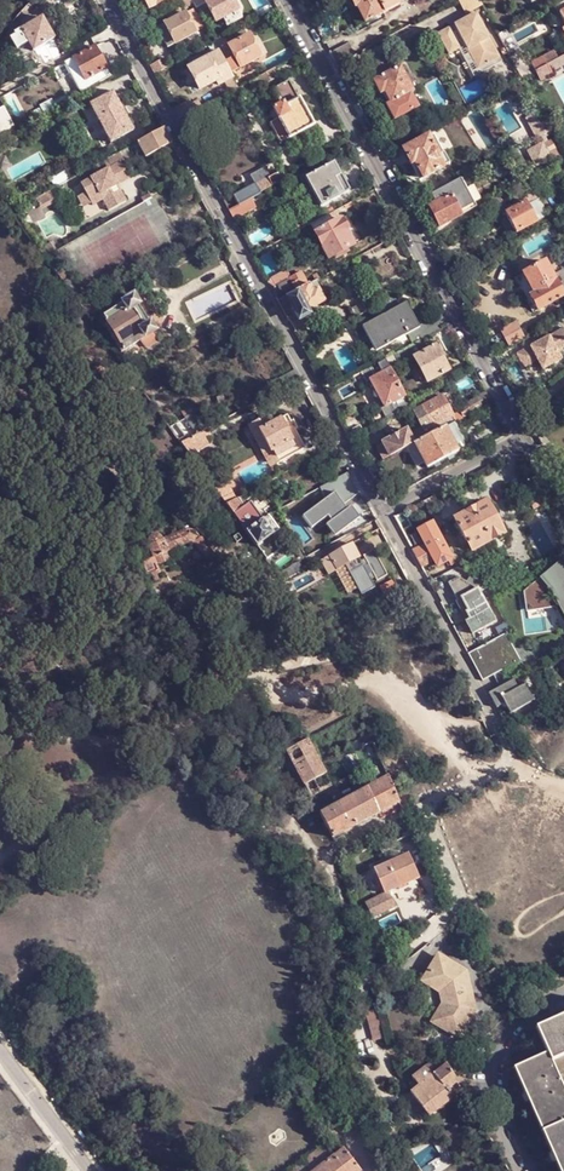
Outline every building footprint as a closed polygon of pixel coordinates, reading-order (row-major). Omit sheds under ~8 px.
[(150,8),(165,0),(146,0),(150,8)] [(198,11),(209,6),(217,20),(224,17),(229,24),(242,17),(233,0),(192,0),(194,4),(198,11)] [(355,8),(357,7),(365,22),(401,3),(399,0),(351,0),(355,8)] [(466,13),(483,4),(481,0),(459,0),(466,13)] [(416,21),(430,14),(425,7),(409,15),(413,23),(416,21)] [(15,51),(25,46),(29,53),(57,37),(57,36),(60,34),(63,34),(51,13),(50,14),(48,16),(44,16),(13,35),(14,37),(9,40),(15,51)] [(476,13),(438,34),(449,55),(459,49),(466,46),(479,69),(501,57),(476,13)] [(195,32),(185,14),(166,23),(177,43),(195,32)] [(206,38),(210,45),(215,42),(211,35),(206,38)] [(215,42),(231,73),(260,57),(249,36),(230,46),(225,37),(215,42)] [(226,80),(232,91),(239,88),(231,73),(215,42),(210,45),(213,51),(216,49),(218,53),(190,68),(201,89),(217,80),(219,84),(226,80)] [(348,42),(330,52),(337,64),(355,55),(348,42)] [(466,46),(459,49),(475,77),(503,61),(501,57),(479,69),(466,46)] [(91,89),(112,78),(111,75),(107,69),(95,47),(66,63),(78,85),(86,80),(91,89)] [(543,57),(548,65),(559,58),(555,50),(543,57)] [(520,52),(511,57),(522,78),(531,73),(520,52)] [(559,58),(548,65),(535,72),(541,83),(553,76),(551,73),(563,65),(563,56),(559,58)] [(151,65),(156,74),(170,66),(165,58),(151,65)] [(373,81),(380,95),(385,92),(391,102),(386,105),(394,121),(419,108),(411,94),(414,92),(400,67),(373,81)] [(280,77),(275,68),(250,81),(253,86),(255,85),(258,89),(280,77)] [(300,99),(290,81),(274,90),(282,105),(271,112),(275,121),(270,123),(282,144),(315,126),(312,121),(317,119),(306,101),(303,103),(301,99),(300,99)] [(522,90),(518,81),(510,85),(515,94),(522,90)] [(113,93),(90,106),(111,144),(135,131),(113,93)] [(41,116),(65,103),(61,96),(37,109),(41,116)] [(175,109),(180,119),(206,106),(202,99),(195,102),(194,99),(175,109)] [(543,128),(536,115),(527,120),(537,139),(542,136),(546,134),(543,128)] [(551,124),(543,128),(546,134),(550,132),(554,130),(551,124)] [(173,145),(165,129),(139,143),(143,151),(147,159),(152,156),(169,147),(173,145)] [(12,142),(19,139),(14,130),(7,134),(12,142)] [(404,149),(420,180),(446,166),(429,136),(404,149)] [(546,144),(550,152),(560,171),(563,169),(563,162),(552,140),(549,142),(546,143),(546,144)] [(139,143),(120,153),(124,162),(143,151),(139,143)] [(550,152),(546,144),(539,147),(544,156),(550,152)] [(169,147),(152,156),(155,161),(172,151),(169,147)] [(120,153),(105,162),(109,170),(123,162),(124,162),(120,153)] [(109,170),(82,184),(88,194),(94,204),(95,206),(105,200),(111,211),(128,201),(122,191),(115,195),(113,190),(120,186),(132,179),(131,176),(123,162),(109,170)] [(313,191),(322,206),(350,191),(335,163),(302,181),(303,183),(301,185),(304,191),(307,190),(309,194),(313,191)] [(239,205),(251,199),(287,179),(282,171),(268,178),(271,183),(260,189),(256,183),(234,195),(239,205)] [(64,172),(53,178),(58,187),(69,181),(64,172)] [(460,181),(432,195),(436,203),(430,207),(441,226),(462,215),(475,207),(460,181)] [(120,186),(113,190),(115,195),(122,191),(120,186)] [(49,193),(37,199),(42,208),(56,200),(51,191),(49,193)] [(88,194),(80,198),(86,209),(94,204),(88,194)] [(484,202),(488,210),(502,203),(498,195),(484,202)] [(229,210),(235,221),(256,209),(251,199),(239,205),(229,210)] [(537,222),(526,202),(505,213),(516,233),(537,222)] [(341,219),(316,233),(330,258),(335,255),(337,258),(349,252),(348,249),(355,245),(348,231),(349,231),(343,220),(342,221),(341,219)] [(300,230),(312,224),(310,221),(299,227),(300,230)] [(535,295),(533,296),(532,295),(531,296),(538,310),(563,296),(562,291),(563,290),(563,289),(555,274),(553,275),(545,261),(524,273),(535,295)] [(278,300),(309,284),(316,280),(312,274),(294,283),(291,279),(275,288),(276,297),(278,300)] [(278,300),(288,319),(300,319),(309,314),(307,310),(324,301),(317,289),(313,292),(309,284),(278,300)] [(79,300),(97,326),(104,320),(99,315),(100,315),(87,296),(79,300)] [(143,340),(154,333),(156,331),(136,297),(106,315),(126,350),(143,340)] [(423,339),(442,329),(435,317),(418,326),(405,301),(397,306),(392,298),(374,307),(378,315),(366,322),(380,348),(408,333),(414,344),(423,339)] [(355,318),(366,312),(361,304),(351,310),(355,318)] [(520,322),(501,329),(507,345),(526,338),(520,322)] [(517,353),(524,367),(538,360),(543,369),(561,359),(556,349),(563,346),(563,330),(517,353)] [(159,341),(154,333),(143,340),(148,349),(159,341)] [(414,344),(390,357),(396,368),(415,358),(428,382),(449,370),(436,346),(429,350),(423,339),(414,344)] [(386,360),(378,364),(383,373),(370,379),(373,386),(370,388),(378,403),(381,401),(385,408),(406,397),(386,360)] [(272,394),(300,379),(295,370),(267,385),(272,394)] [(464,417),(491,402),(486,392),(468,403),(460,411),(464,417)] [(412,412),(423,431),(453,415),(443,395),(412,412)] [(393,408),(396,412),(409,406),(410,405),(407,400),(393,408)] [(197,434),(204,431),(211,427),(200,409),(187,417),(197,434)] [(460,419),(464,417),(460,411),(453,415),(456,421),(460,419)] [(287,416),(259,432),(277,465),(305,449),(287,416)] [(465,428),(460,419),(456,421),(454,422),(459,431),(465,428)] [(430,435),(445,464),(456,458),(454,454),(459,451),(446,427),(430,435)] [(377,446),(384,460),(407,448),(415,443),(426,437),(423,431),(412,437),(407,430),(377,446)] [(183,443),(193,456),(212,445),(204,431),(197,434),(183,443)] [(435,469),(445,464),(430,435),(426,437),(415,443),(425,462),(428,468),(433,465),(435,469)] [(417,466),(425,462),(415,443),(407,448),(417,466)] [(358,494),(347,473),(320,488),(326,499),(303,517),(312,529),(327,517),(331,521),(326,525),(335,537),(360,517),(351,506),(347,509),(343,504),(358,494)] [(232,492),(235,491),(229,480),(226,482),(232,492)] [(216,488),(227,503),(239,497),(235,491),(232,492),(226,482),(216,488)] [(239,497),(227,503),(269,560),(284,548),(275,534),(281,530),(269,515),(263,519),(251,501),(245,506),(244,504),(250,499),(246,493),(239,497)] [(455,519),(472,552),(504,535),(487,502),(455,519)] [(380,528),(376,521),(345,540),(348,545),(351,544),(380,528)] [(421,566),(425,573),(432,570),(428,562),(430,561),(421,545),(430,540),(421,525),(404,534),(421,566)] [(183,531),(161,540),(166,553),(189,543),(183,531)] [(241,538),(238,533),(232,537),(236,542),(241,538)] [(166,553),(161,540),(159,541),(159,540),(156,537),(152,537),(148,539),(147,542),(147,546),(146,547),(152,560),(153,559),(165,554),(167,553),(166,553)] [(206,562),(213,557),(198,538),(191,544),(206,562)] [(348,545),(321,560),(329,573),(343,565),(348,573),(362,566),(351,544),(348,545)] [(165,554),(153,559),(157,569),(169,564),(165,554)] [(271,563),(279,573),(283,570),(276,560),(271,563)] [(529,588),(532,606),(550,603),(549,594),(555,591),(563,609),(563,565),(562,561),(529,588)] [(284,581),(293,593),(297,591),(294,586),(309,578),(303,570),(284,581)] [(459,576),(448,582),(458,599),(461,597),(468,610),(466,611),(470,619),(466,621),(472,633),(495,621),(480,594),(488,589),(485,584),(471,574),(466,581),(459,576)] [(384,596),(398,588),(395,581),(394,581),(380,588),(384,596)] [(529,588),(524,593),(524,594),(526,594),(529,612),(556,608),(563,624),(563,609),(555,591),(549,594),(550,603),(532,606),(529,588)] [(461,597),(458,599),(455,601),(466,621),(470,619),(466,611),(468,610),(461,597)] [(505,633),(468,653),(482,680),(517,661),(508,646),(512,644),(505,633)] [(514,681),(489,694),(497,709),(503,705),(509,716),(533,702),(524,685),(518,688),(514,681)] [(370,758),(378,755),(369,734),(361,737),(370,758)] [(311,750),(306,740),(285,752),(309,797),(330,786),(311,750)] [(398,804),(390,786),(387,778),(318,814),(331,838),(398,804)] [(406,854),(371,870),(382,894),(387,892),(417,878),(406,854)] [(382,894),(363,904),(371,920),(395,909),(387,892),(382,894)] [(436,957),(424,979),(442,989),(446,1003),(436,1019),(460,1034),(475,1008),(464,971),(449,961),(448,963),(436,957)] [(383,1009),(366,1012),(372,1042),(390,1038),(383,1009)] [(548,1053),(552,1061),(563,1055),(563,1015),(536,1027),(548,1053)] [(543,1131),(563,1122),(563,1089),(552,1061),(548,1053),(514,1068),(543,1131)] [(417,1086),(438,1069),(432,1060),(411,1077),(413,1081),(417,1086)] [(446,1090),(456,1082),(446,1064),(438,1069),(417,1086),(412,1089),(409,1092),(428,1115),(452,1097),(446,1090)] [(408,1084),(412,1089),(417,1086),(413,1081),(408,1084)] [(543,1131),(560,1170),(563,1170),(563,1122),(543,1131)] [(334,1157),(325,1146),(292,1170),(315,1170),(334,1157)] [(342,1151),(334,1157),(315,1170),(358,1170),(342,1151)]
